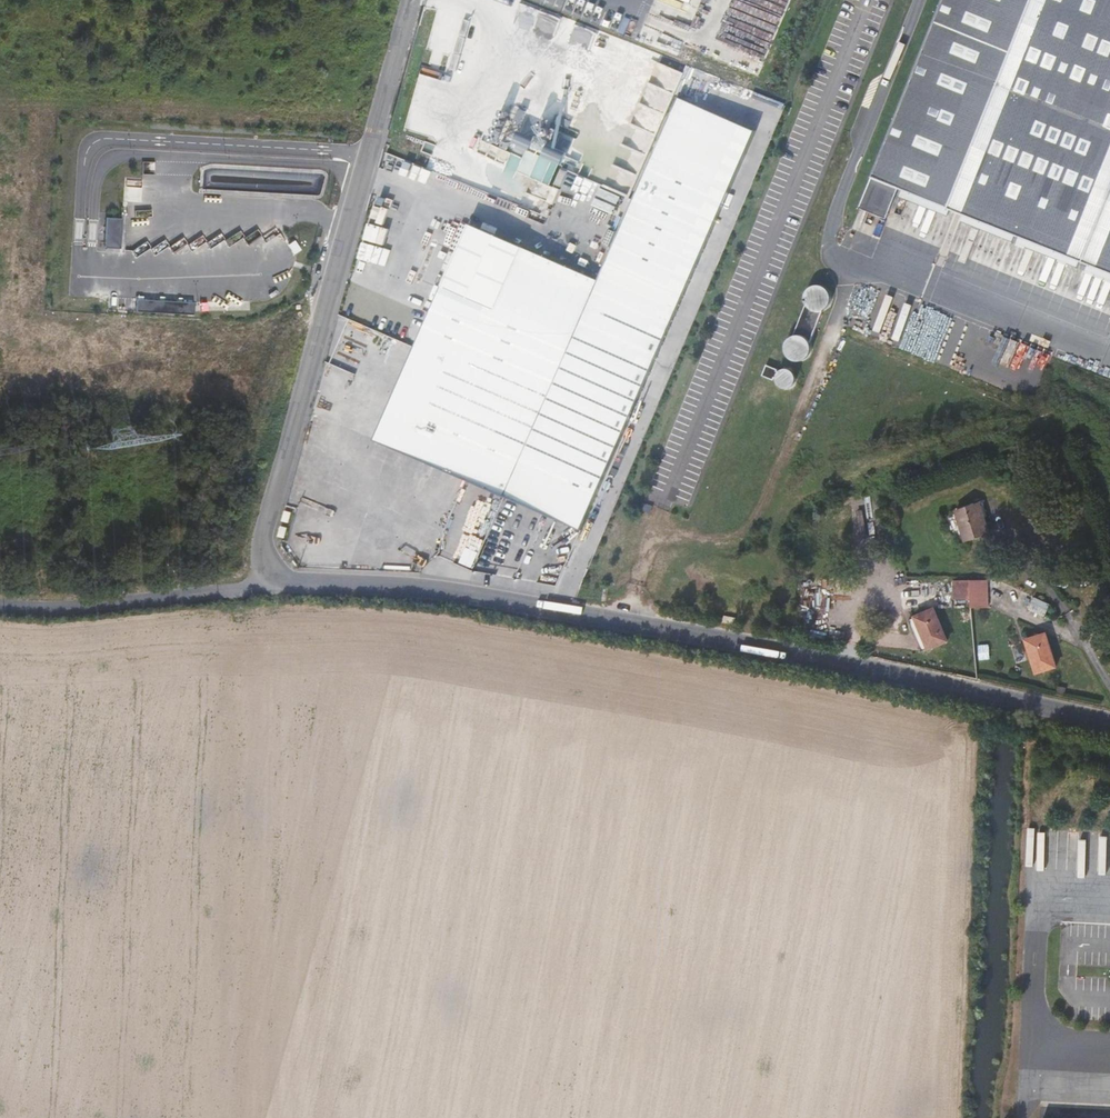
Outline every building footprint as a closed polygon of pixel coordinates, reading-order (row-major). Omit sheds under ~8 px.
[(875,180),(902,191),(1109,275),(1109,0),(947,0),(875,180)] [(599,280),(505,495),(581,529),(756,131),(678,97),(599,280)] [(521,136),(494,125),(477,164),(503,175),(521,136)] [(890,221),(902,191),(875,180),(863,211),(890,221)] [(120,248),(121,217),(105,216),(104,247),(120,248)] [(445,241),(460,248),(471,224),(455,217),(445,241)] [(409,453),(505,495),(599,280),(471,224),(460,248),(457,255),(444,285),(411,361),(377,439),(396,448),(409,453)] [(428,278),(444,285),(457,255),(442,248),(428,278)] [(818,347),(830,316),(832,315),(834,313),(836,310),(838,307),(838,303),(838,301),(838,299),(837,296),(835,293),(833,291),(831,289),(828,287),(825,287),(822,286),(818,287),(816,288),(814,289),(812,291),(810,292),(807,297),(807,301),(807,303),(807,305),(807,307),(795,338),(794,339),(793,340),(790,343),(788,345),(789,346),(788,349),(787,352),(788,354),(788,357),(789,359),(790,362),(792,364),(794,365),(796,367),(799,368),(801,368),(804,368),(807,368),(809,367),(812,365),(815,363),(816,361),(818,359),(818,356),(819,354),(819,351),(818,349),(818,347)] [(136,298),(135,310),(192,312),(193,301),(136,298)] [(779,384),(792,385),(793,370),(780,369),(779,384)] [(407,458),(409,453),(396,448),(394,452),(407,458)] [(990,533),(981,504),(957,512),(967,540),(990,533)] [(429,536),(428,560),(455,561),(456,537),(429,536)] [(970,608),(989,608),(988,580),(953,581),(953,600),(969,599),(970,608)] [(947,639),(934,608),(915,617),(928,647),(947,639)] [(796,627),(797,618),(783,616),(781,625),(796,627)] [(1057,667),(1047,634),(1027,640),(1037,673),(1057,667)]
